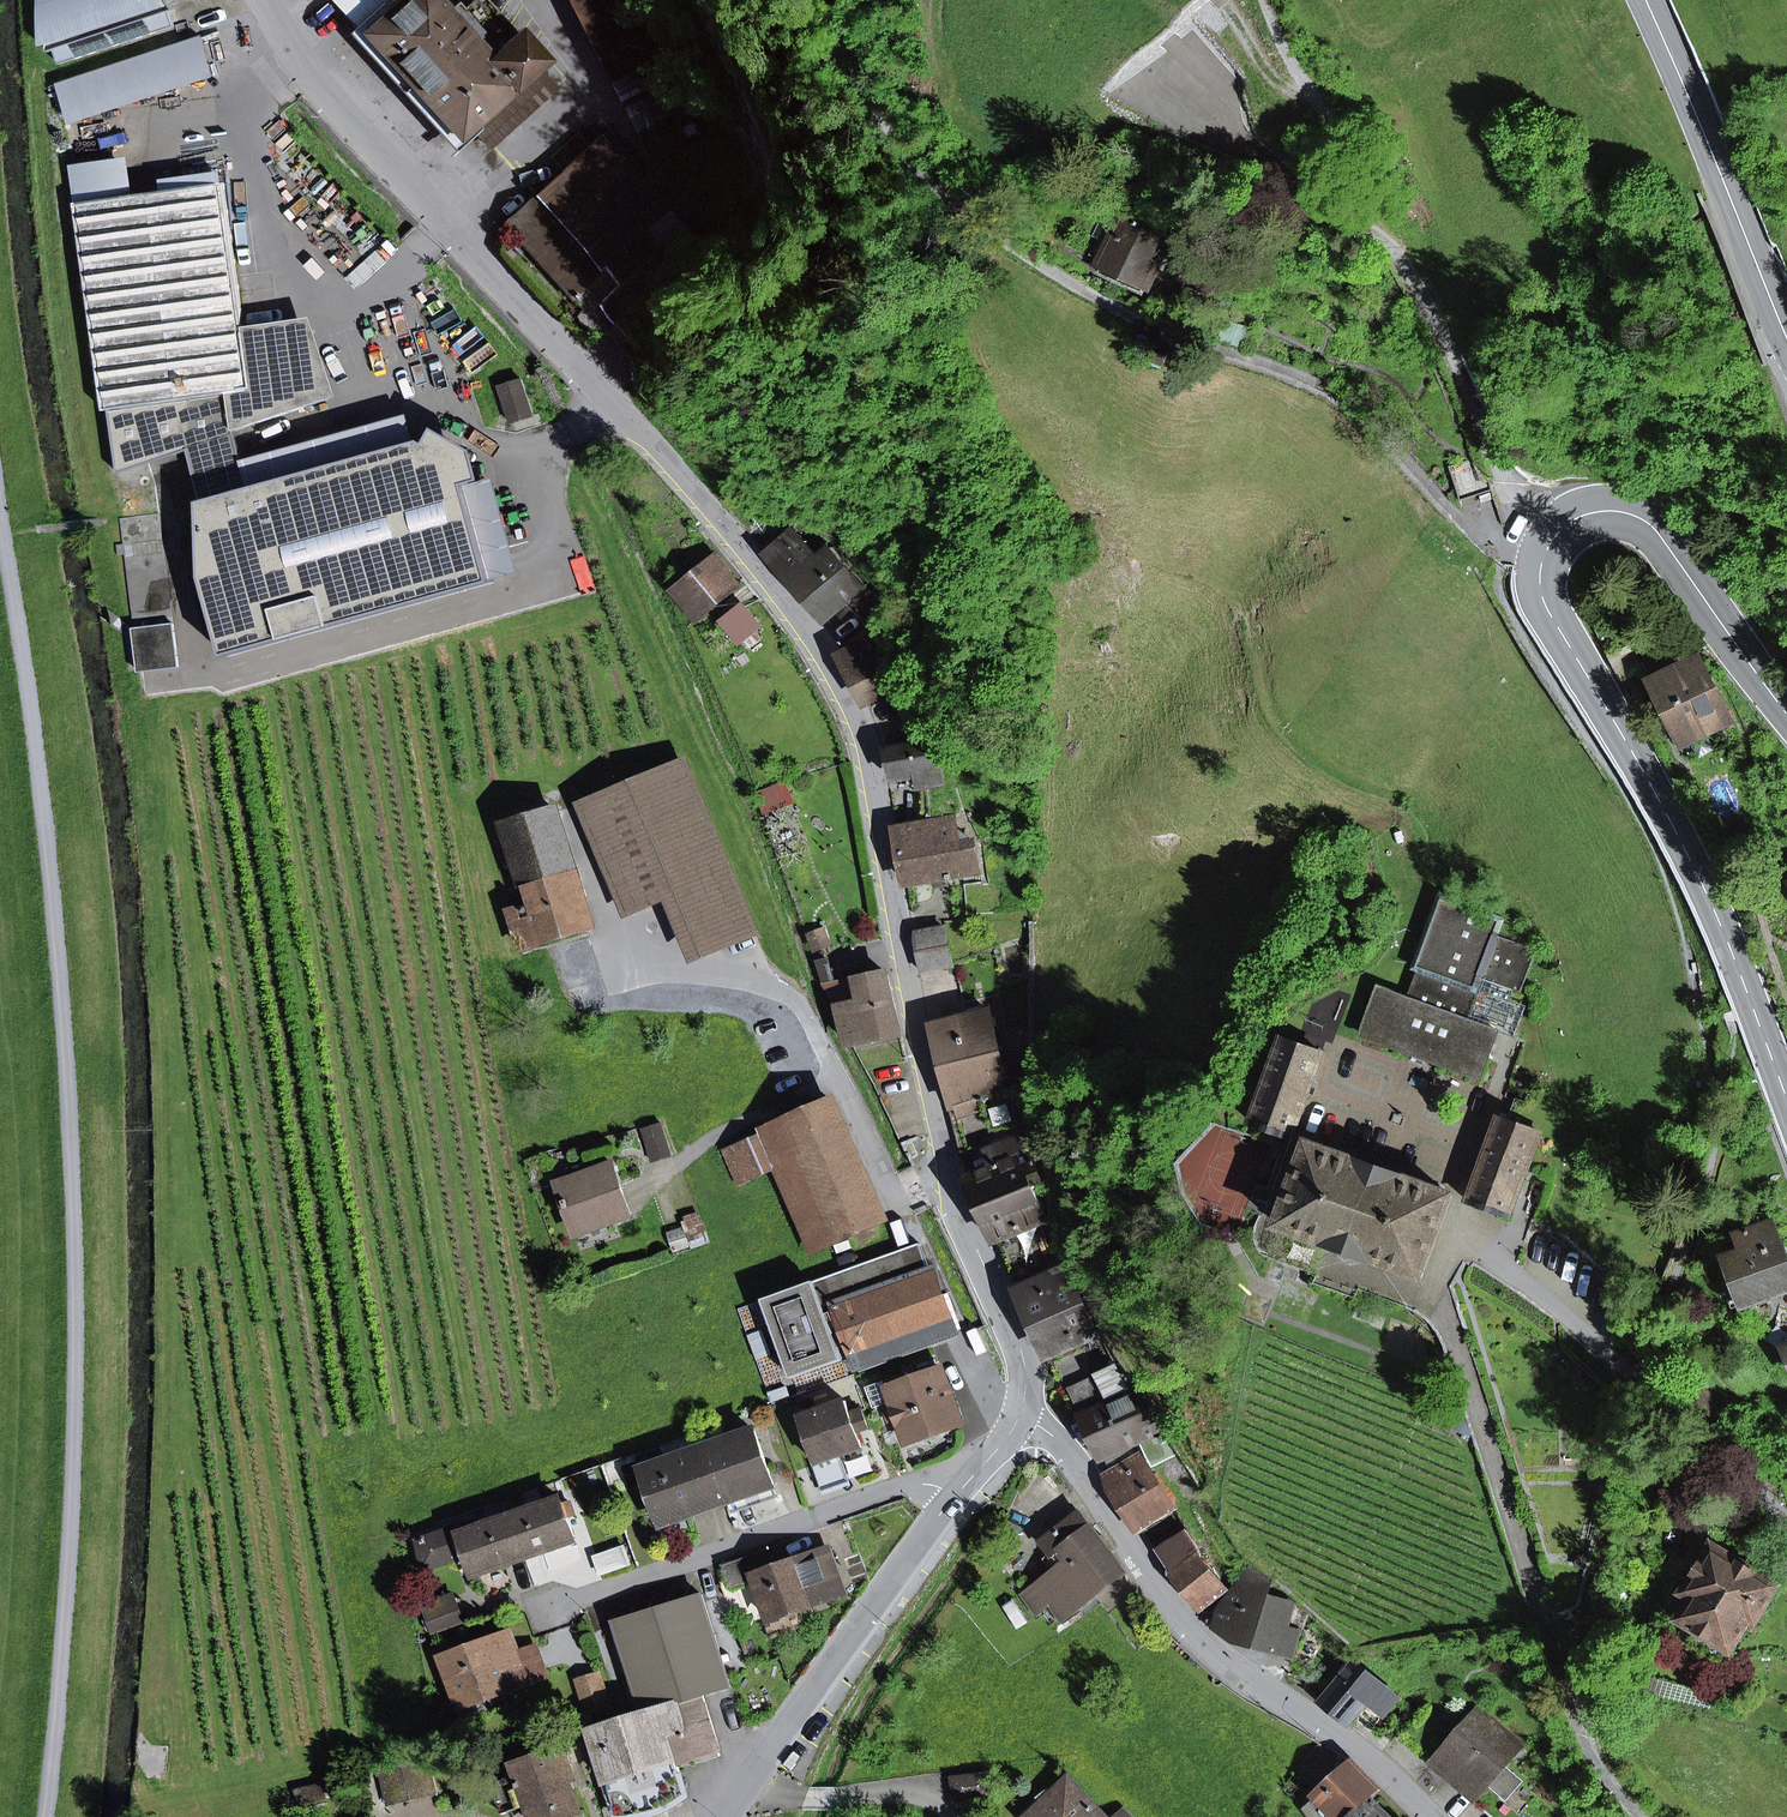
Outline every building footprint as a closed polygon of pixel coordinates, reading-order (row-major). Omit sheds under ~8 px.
[(49,52),(55,50),(59,64),(175,26),(170,12),(176,10),(169,0),(46,0),(49,52)] [(533,66),(539,60),(485,0),(472,0),(457,14),(450,6),(444,0),(399,0),(397,2),(395,0),(330,0),(353,26),(453,135),(469,120),(504,89),(506,91),(510,86),(531,110),(554,89),(533,66)] [(457,14),(472,0),(457,0),(450,6),(457,14)] [(655,161),(694,141),(622,0),(574,0),(655,161)] [(469,120),(453,135),(353,26),(344,34),(452,153),(472,135),(477,130),(471,122),(469,120)] [(59,84),(72,123),(214,76),(201,37),(59,84)] [(472,135),(486,151),(531,110),(510,86),(506,91),(471,122),(477,130),(472,135)] [(598,135),(576,155),(644,230),(665,211),(598,135)] [(603,334),(614,325),(636,350),(695,297),(639,234),(644,230),(576,155),(530,196),(531,198),(504,223),(603,334)] [(77,203),(135,195),(130,160),(72,168),(77,203)] [(245,333),(224,183),(135,195),(77,203),(76,204),(105,411),(112,410),(229,393),(235,432),(328,400),(319,373),(309,341),(293,332),(246,338),(245,333)] [(1104,263),(1099,273),(1143,294),(1156,266),(1168,240),(1165,239),(1170,228),(1150,218),(1148,223),(1139,218),(1136,225),(1106,211),(1094,237),(1097,238),(1089,256),(1104,263)] [(1164,269),(1172,252),(1176,244),(1168,240),(1156,266),(1164,269)] [(1227,323),(1221,338),(1247,347),(1253,331),(1227,323)] [(319,373),(325,371),(309,324),(245,333),(246,338),(293,332),(309,341),(319,373)] [(1151,352),(1147,363),(1162,368),(1166,357),(1151,352)] [(500,387),(511,422),(533,415),(522,380),(500,387)] [(112,410),(120,472),(235,436),(235,432),(229,393),(112,410)] [(205,577),(228,658),(496,582),(468,485),(486,480),(476,448),(438,427),(430,442),(426,438),(203,501),(205,577)] [(1478,459),(1449,467),(1459,501),(1491,491),(1487,479),(1484,480),(1478,459)] [(125,555),(140,672),(179,667),(160,514),(120,519),(123,544),(117,545),(118,555),(125,555)] [(775,548),(781,556),(774,562),(827,621),(848,602),(865,587),(867,585),(834,548),(822,559),(796,530),(775,548)] [(671,591),(695,620),(738,585),(714,556),(687,578),(671,591)] [(671,591),(687,578),(683,574),(668,587),(671,591)] [(848,602),(854,608),(871,593),(865,587),(848,602)] [(724,623),(740,642),(758,627),(742,608),(724,623)] [(924,669),(908,640),(895,647),(886,631),(843,654),(868,699),(872,697),(890,687),(924,669)] [(1653,683),(1683,744),(1730,720),(1700,660),(1653,683)] [(872,697),(876,705),(894,695),(890,687),(872,697)] [(931,741),(929,729),(915,732),(918,744),(888,750),(894,782),(912,778),(918,777),(921,788),(944,783),(935,740),(931,741)] [(677,887),(705,953),(755,932),(684,763),(584,805),(627,907),(677,887)] [(915,789),(921,788),(918,777),(912,778),(915,789)] [(782,802),(792,799),(787,786),(778,789),(782,802)] [(759,795),(764,808),(782,802),(778,789),(759,795)] [(555,810),(507,826),(527,888),(575,873),(555,810)] [(960,845),(955,819),(897,830),(907,883),(933,878),(943,876),(948,875),(949,879),(953,879),(952,875),(979,870),(974,844),(960,845)] [(525,949),(593,927),(575,873),(527,888),(533,906),(513,913),(525,949)] [(933,878),(934,885),(944,883),(943,876),(933,878)] [(1407,999),(1380,989),(1362,1035),(1480,1078),(1497,1031),(1469,1021),(1485,979),(1512,989),(1519,992),(1534,953),(1497,939),(1504,920),(1443,897),(1415,970),(1418,971),(1407,999)] [(916,934),(919,953),(949,947),(945,928),(916,934)] [(919,953),(923,972),(953,966),(949,947),(919,953)] [(901,1033),(888,975),(879,977),(869,979),(836,986),(828,960),(818,962),(827,988),(839,1009),(849,1044),(901,1033)] [(1497,1031),(1514,1038),(1526,1006),(1508,1000),(1512,989),(1485,979),(1469,1021),(1497,1031)] [(1003,1066),(989,1012),(935,1025),(956,1106),(1018,1084),(1024,1082),(1019,1061),(1003,1066)] [(1251,1123),(1292,1138),(1323,1054),(1281,1039),(1251,1123)] [(994,1131),(1027,1120),(1018,1084),(956,1106),(966,1150),(959,1153),(981,1209),(1034,1187),(1033,1184),(1042,1181),(1023,1135),(999,1145),(994,1131)] [(1508,1121),(1518,1125),(1525,1105),(1515,1101),(1508,1121)] [(783,1163),(819,1246),(885,1218),(835,1102),(735,1144),(750,1178),(783,1163)] [(1467,1202),(1509,1217),(1540,1133),(1518,1125),(1508,1121),(1498,1118),(1467,1202)] [(1749,1121),(1753,1139),(1765,1137),(1761,1118),(1749,1121)] [(644,1129),(654,1161),(671,1156),(661,1124),(644,1129)] [(1308,1143),(1278,1226),(1420,1278),(1451,1195),(1308,1143)] [(735,1144),(724,1149),(739,1182),(750,1178),(735,1144)] [(606,1216),(609,1223),(632,1215),(613,1164),(559,1183),(575,1228),(606,1216)] [(1041,1223),(1045,1221),(1034,1187),(981,1209),(995,1242),(997,1241),(1006,1238),(1021,1274),(1056,1259),(1041,1223)] [(575,1228),(578,1236),(609,1225),(609,1223),(606,1216),(575,1228)] [(1742,1307),(1786,1290),(1786,1256),(1774,1220),(1751,1229),(1757,1246),(1741,1252),(1724,1258),(1742,1307)] [(690,1245),(684,1228),(671,1232),(677,1249),(690,1245)] [(1741,1252),(1757,1246),(1751,1229),(1735,1235),(1741,1252)] [(1013,1278),(1021,1274),(1006,1238),(997,1241),(1013,1278)] [(855,1356),(860,1368),(957,1333),(944,1295),(942,1296),(933,1271),(930,1272),(920,1244),(765,1300),(793,1378),(855,1356)] [(1097,1332),(1066,1266),(1019,1288),(1050,1354),(1097,1332)] [(1619,1342),(1629,1345),(1637,1322),(1627,1319),(1619,1342)] [(1137,1449),(1164,1434),(1137,1390),(1130,1393),(1116,1366),(1099,1374),(1085,1346),(1053,1361),(1078,1415),(1081,1413),(1103,1460),(1104,1459),(1135,1444),(1137,1449)] [(899,1418),(907,1442),(918,1439),(951,1427),(961,1423),(942,1369),(910,1381),(907,1372),(885,1380),(893,1404),(884,1407),(889,1422),(899,1418)] [(846,1401),(802,1417),(818,1462),(862,1446),(857,1431),(868,1427),(861,1409),(850,1413),(846,1401)] [(920,1446),(934,1446),(953,1431),(951,1427),(918,1439),(920,1446)] [(685,1510),(687,1514),(773,1483),(754,1430),(665,1462),(661,1451),(639,1459),(660,1519),(685,1510)] [(1152,1465),(1177,1453),(1164,1434),(1137,1449),(1115,1461),(1119,1467),(1112,1471),(1105,1476),(1138,1529),(1174,1505),(1150,1466),(1140,1454),(1145,1451),(1152,1465)] [(1119,1467),(1115,1461),(1137,1449),(1135,1444),(1104,1459),(1112,1471),(1119,1467)] [(823,1462),(826,1477),(858,1471),(855,1457),(823,1462)] [(827,1489),(821,1470),(818,1462),(803,1467),(813,1494),(827,1489)] [(563,1502),(562,1499),(511,1516),(525,1556),(576,1539),(568,1517),(563,1502)] [(568,1517),(574,1515),(569,1500),(563,1502),(568,1517)] [(660,1519),(661,1523),(687,1514),(685,1510),(660,1519)] [(1080,1515),(1044,1542),(1054,1554),(1058,1551),(1091,1595),(1122,1571),(1105,1548),(1109,1544),(1104,1537),(1099,1540),(1080,1515)] [(467,1555),(474,1574),(525,1556),(511,1516),(469,1531),(466,1523),(417,1540),(423,1570),(467,1555)] [(1200,1551),(1186,1530),(1158,1550),(1173,1573),(1203,1608),(1226,1588),(1198,1553),(1200,1551)] [(1732,1654),(1752,1621),(1756,1624),(1780,1585),(1711,1544),(1706,1553),(1698,1548),(1687,1566),(1695,1571),(1681,1594),(1690,1599),(1677,1621),(1696,1632),(1688,1645),(1721,1665),(1729,1652),(1732,1654)] [(624,1547),(596,1557),(602,1574),(630,1564),(624,1547)] [(726,1567),(732,1584),(755,1576),(771,1620),(843,1594),(827,1549),(787,1564),(781,1547),(726,1567)] [(1052,1604),(1062,1617),(1091,1595),(1058,1551),(1054,1554),(1047,1559),(1056,1572),(1024,1596),(1038,1615),(1052,1604)] [(1255,1566),(1222,1608),(1217,1625),(1234,1638),(1293,1654),(1299,1633),(1286,1630),(1293,1602),(1263,1594),(1271,1581),(1255,1566)] [(704,1695),(732,1687),(703,1594),(615,1621),(645,1714),(704,1695)] [(428,1616),(434,1631),(464,1620),(458,1605),(428,1616)] [(1669,1634),(1688,1645),(1696,1632),(1677,1621),(1669,1634)] [(445,1658),(461,1701),(512,1683),(504,1662),(518,1657),(510,1634),(445,1658)] [(504,1662),(512,1683),(543,1671),(535,1649),(518,1657),(504,1662)] [(1398,1697),(1354,1661),(1320,1702),(1349,1726),(1359,1713),(1369,1701),(1381,1711),(1384,1714),(1398,1697)] [(1721,1709),(1724,1698),(1654,1680),(1630,1666),(1624,1677),(1649,1691),(1721,1709)] [(588,1714),(610,1707),(599,1673),(578,1680),(588,1714)] [(720,1749),(722,1749),(704,1695),(645,1714),(592,1732),(618,1816),(644,1814),(665,1808),(687,1796),(677,1763),(668,1736),(677,1733),(683,1751),(692,1748),(696,1757),(698,1763),(722,1755),(720,1749)] [(1380,1718),(1377,1716),(1381,1711),(1369,1701),(1359,1713),(1375,1725),(1380,1718)] [(1475,1799),(1479,1794),(1503,1766),(1520,1747),(1479,1711),(1461,1730),(1432,1705),(1408,1733),(1437,1758),(1434,1762),(1433,1763),(1445,1773),(1475,1799)] [(692,1748),(683,1751),(677,1733),(668,1736),(677,1763),(696,1757),(692,1748)] [(1434,1762),(1437,1758),(1408,1733),(1405,1736),(1434,1762)] [(534,1816),(572,1816),(581,1814),(564,1766),(571,1764),(565,1746),(516,1763),(519,1774),(493,1783),(503,1814),(530,1805),(534,1816)] [(381,1770),(390,1805),(436,1793),(428,1758),(381,1770)] [(1313,1816),(1349,1816),(1370,1799),(1380,1790),(1353,1762),(1317,1796),(1326,1806),(1313,1816)] [(1506,1816),(1558,1816),(1560,1815),(1503,1766),(1479,1794),(1506,1816)] [(992,1795),(990,1773),(954,1778),(957,1799),(992,1795)] [(1479,1794),(1475,1799),(1445,1773),(1444,1774),(1494,1816),(1506,1816),(1479,1794)] [(347,1779),(322,1785),(325,1799),(350,1792),(347,1779)] [(1069,1780),(1054,1795),(1049,1790),(1032,1802),(1039,1809),(1030,1816),(1103,1816),(1069,1780)] [(298,1790),(302,1804),(325,1799),(322,1785),(298,1790)] [(1310,1816),(1313,1816),(1326,1806),(1317,1796),(1304,1809),(1310,1816)] [(1370,1799),(1349,1816),(1388,1816),(1370,1799)]
